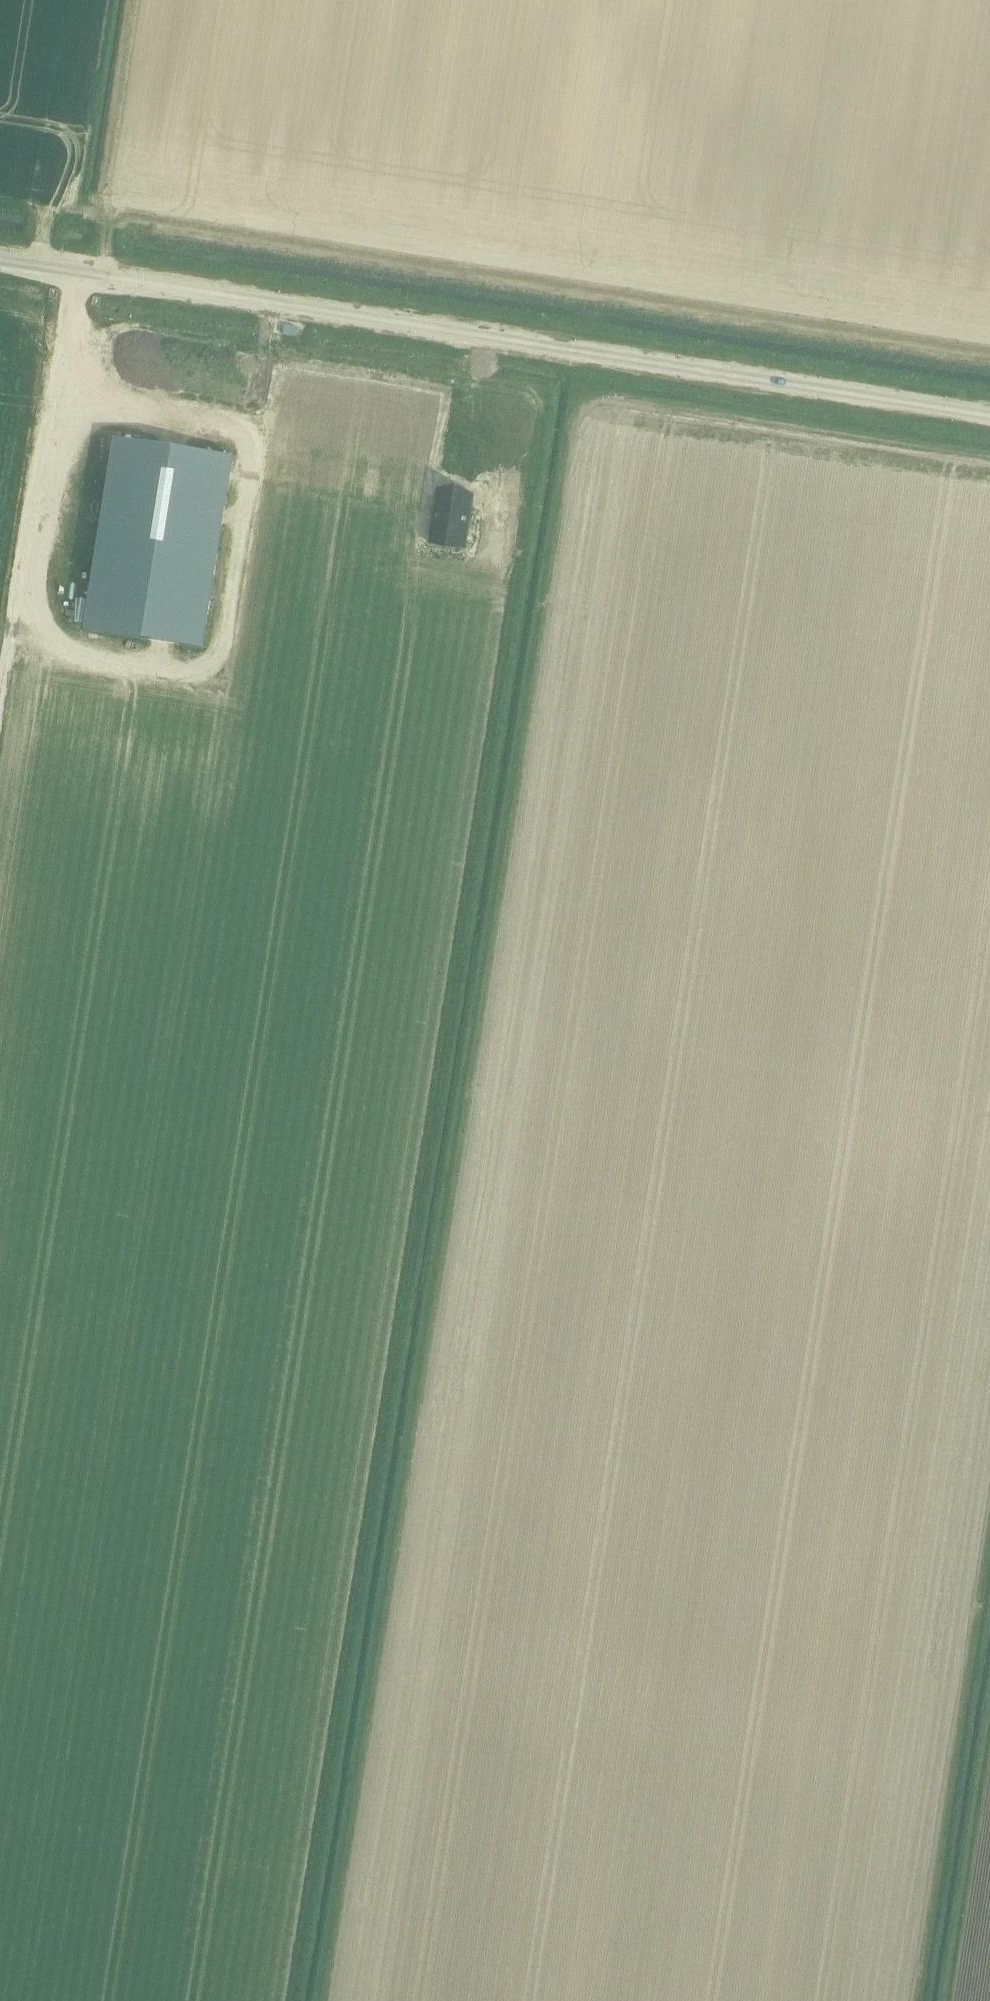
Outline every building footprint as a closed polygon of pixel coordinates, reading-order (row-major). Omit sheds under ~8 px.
[(114,438),(84,630),(203,649),(233,457),(114,438)] [(438,488),(430,541),(466,547),(473,493),(438,488)]
